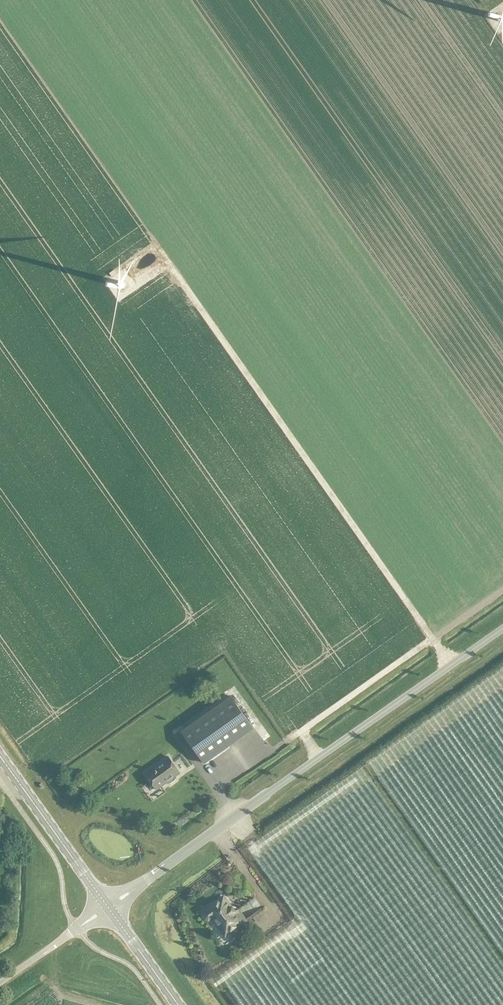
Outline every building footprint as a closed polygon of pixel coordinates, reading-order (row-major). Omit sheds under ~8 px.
[(231,696),(182,731),(205,763),(254,729),(231,696)] [(168,756),(145,773),(152,783),(155,781),(160,788),(168,782),(170,783),(175,780),(174,777),(180,773),(168,756)] [(222,925),(228,933),(242,923),(235,912),(236,912),(232,906),(231,907),(224,897),(205,911),(204,913),(204,916),(206,919),(208,920),(211,919),(213,918),(220,927),(222,925)] [(247,912),(260,905),(255,897),(242,904),(247,912)]
